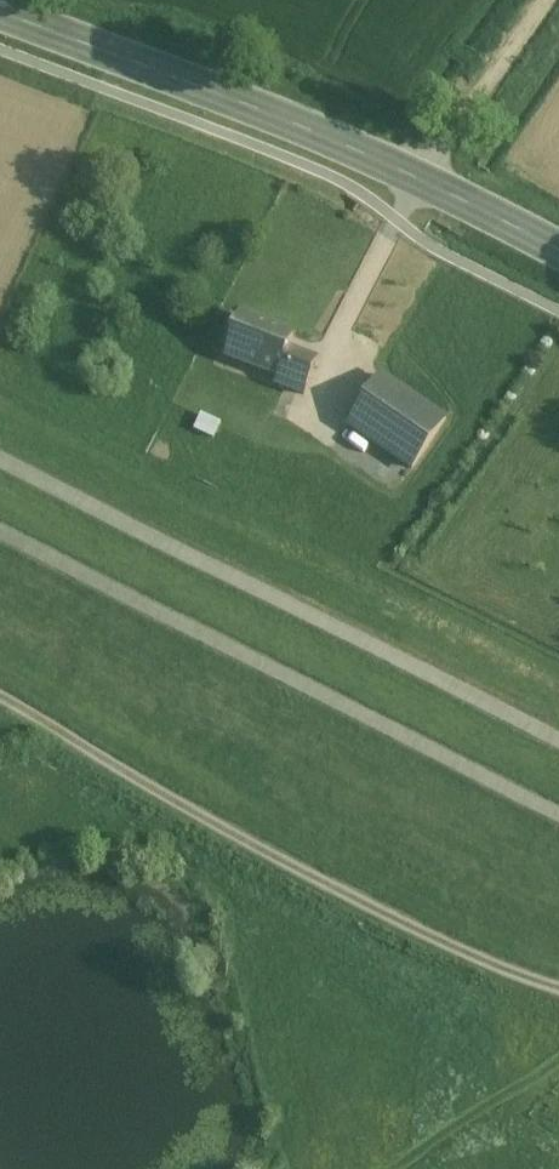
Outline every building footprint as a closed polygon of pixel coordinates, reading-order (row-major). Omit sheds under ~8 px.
[(294,337),(249,319),(241,316),(226,355),(278,375),(275,382),(304,394),(317,360),(289,350),(294,337)] [(409,469),(447,416),(380,368),(342,421),(409,469)] [(220,421),(201,413),(194,429),(213,437),(220,421)]
